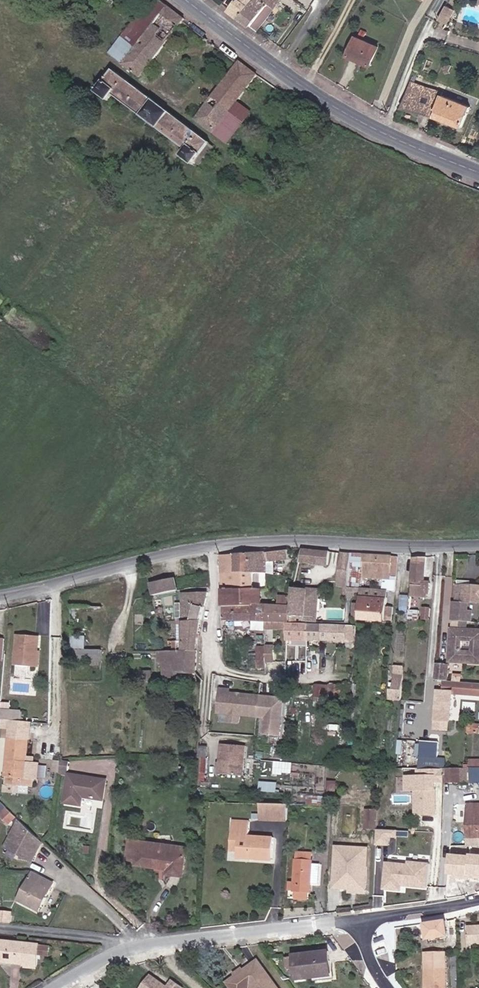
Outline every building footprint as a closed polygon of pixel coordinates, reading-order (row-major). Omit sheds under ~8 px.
[(188,21),(160,0),(154,0),(112,55),(142,78),(188,21)] [(229,8),(239,16),(251,0),(236,0),(229,8)] [(280,0),(251,0),(239,16),(258,29),(280,0)] [(446,6),(438,19),(446,24),(454,11),(446,6)] [(377,48),(355,38),(347,56),(370,65),(377,48)] [(238,106),(261,77),(244,63),(199,122),(215,135),(221,127),(238,106)] [(451,65),(445,63),(443,68),(445,70),(443,73),(447,74),(451,65)] [(193,169),(211,146),(115,72),(98,94),(110,104),(115,98),(186,153),(181,159),(193,169)] [(441,92),(411,82),(402,107),(436,117),(461,127),(469,106),(440,95),(441,92)] [(238,106),(221,127),(233,137),(250,115),(238,106)] [(285,560),(283,552),(275,554),(263,556),(253,557),(242,557),(242,575),(262,575),(267,575),(268,565),(282,562),(281,560),(285,560)] [(324,567),(325,555),(302,553),(303,565),(324,567)] [(352,571),(353,556),(341,556),(338,591),(346,592),(350,592),(352,571)] [(364,572),(366,557),(353,556),(352,571),(364,572)] [(242,575),(242,557),(221,557),(222,592),(225,592),(252,593),(252,584),(262,584),(262,575),(242,575)] [(396,579),(398,559),(366,557),(364,572),(364,576),(396,579)] [(425,586),(427,559),(415,559),(411,605),(427,606),(428,599),(430,599),(431,587),(425,586)] [(396,579),(384,578),(383,592),(387,593),(394,593),(396,579)] [(178,594),(174,582),(149,589),(152,601),(175,595),(178,594)] [(459,585),(458,601),(454,601),(453,622),(472,623),(473,612),(468,612),(469,602),(478,603),(478,586),(472,586),(459,585)] [(306,604),(305,591),(293,589),(291,595),(290,600),(289,626),(305,627),(306,624),(313,625),(316,604),(306,604)] [(317,594),(305,591),(306,604),(316,604),(317,594)] [(385,615),(387,593),(372,591),(371,601),(358,600),(356,621),(393,623),(394,615),(385,615)] [(260,609),(261,594),(252,593),(225,592),(225,607),(260,609)] [(184,594),(182,623),(202,622),(208,595),(184,594)] [(289,603),(289,594),(280,594),(280,603),(289,603)] [(266,610),(260,609),(225,607),(225,621),(254,623),(253,632),(265,633),(265,624),(266,610)] [(265,624),(287,625),(288,611),(266,610),(265,624)] [(182,623),(180,651),(197,651),(200,634),(202,622),(182,623)] [(452,622),(451,628),(475,630),(475,623),(472,623),(453,622),(452,622)] [(287,625),(265,624),(265,632),(287,633),(287,625)] [(353,629),(305,627),(289,626),(289,630),(288,630),(287,640),(351,643),(352,633),(353,633),(353,629)] [(475,630),(451,628),(449,660),(478,662),(478,630),(475,630)] [(37,669),(40,639),(19,637),(16,667),(37,669)] [(83,654),(84,641),(72,640),(71,653),(83,654)] [(265,663),(265,650),(261,649),(261,654),(258,654),(257,668),(265,668),(265,663)] [(195,674),(197,651),(180,651),(159,651),(158,662),(163,663),(163,679),(174,679),(174,673),(195,674)] [(71,653),(70,667),(82,667),(83,665),(100,666),(101,655),(83,654),(71,653)] [(450,667),(438,666),(437,682),(449,682),(450,667)] [(388,691),(387,701),(402,702),(405,668),(394,667),(392,685),(392,692),(388,691)] [(328,701),(337,701),(338,687),(329,687),(328,701)] [(258,718),(259,697),(230,695),(230,692),(222,691),(220,716),(231,716),(240,717),(258,718)] [(454,696),(439,695),(437,722),(436,722),(435,730),(450,731),(450,723),(452,723),(454,696)] [(282,698),(259,697),(258,718),(265,718),(265,734),(280,735),(282,698)] [(18,714),(8,713),(8,723),(18,724),(18,714)] [(39,781),(41,763),(28,763),(29,741),(10,740),(7,779),(10,780),(10,786),(35,788),(36,780),(39,781)] [(222,744),(221,759),(244,762),(245,747),(222,744)] [(422,744),(420,769),(429,769),(445,769),(446,759),(438,758),(440,745),(422,744)] [(244,762),(221,759),(219,774),(243,776),(244,762)] [(276,761),(275,772),(291,773),(292,762),(276,761)] [(429,769),(429,783),(461,782),(461,786),(472,786),(472,768),(445,769),(429,769)] [(420,769),(420,784),(429,783),(429,769),(420,769)] [(102,797),(104,777),(67,773),(64,802),(81,804),(82,795),(102,797)] [(279,791),(280,782),(262,780),(262,790),(279,791)] [(338,785),(329,785),(328,795),(337,795),(338,785)] [(469,804),(469,838),(478,838),(478,804),(469,804)] [(289,808),(261,807),(260,823),(288,824),(289,808)] [(14,818),(4,809),(0,813),(0,817),(8,825),(14,818)] [(21,823),(14,837),(8,833),(0,847),(15,855),(13,858),(26,865),(30,855),(35,859),(40,850),(43,844),(21,823)] [(249,827),(232,825),(230,853),(238,853),(237,864),(271,866),(273,843),(248,841),(249,827)] [(399,837),(399,829),(378,828),(378,844),(391,844),(391,836),(399,837)] [(171,872),(184,874),(187,847),(132,840),(130,858),(140,860),(140,863),(172,867),(171,872)] [(13,858),(15,855),(0,847),(0,848),(0,852),(13,858)] [(310,860),(310,853),(299,852),(299,859),(297,859),(295,890),(297,891),(297,898),(309,899),(309,891),(312,891),(313,883),(314,863),(314,860),(310,860)] [(452,853),(450,873),(478,875),(478,856),(452,853)] [(432,863),(387,859),(384,889),(405,891),(406,886),(430,888),(432,863)] [(314,863),(313,883),(320,883),(321,864),(314,863)] [(365,894),(368,866),(354,865),(353,872),(335,871),(334,888),(351,889),(354,893),(365,894)] [(26,876),(13,906),(23,911),(24,908),(34,912),(39,900),(42,901),(49,886),(26,876)] [(39,900),(34,912),(37,914),(42,901),(39,900)] [(0,911),(0,920),(7,921),(11,912),(0,911)] [(469,927),(469,943),(478,943),(478,927),(469,927)] [(9,966),(12,945),(0,944),(0,965),(9,966)] [(12,945),(9,966),(32,968),(35,947),(12,945)] [(331,950),(296,953),(296,955),(288,956),(290,968),(294,968),(295,971),(298,971),(298,978),(334,974),(331,950)] [(428,987),(449,987),(448,952),(427,952),(428,987)] [(245,968),(236,975),(229,980),(234,987),(249,987),(251,987),(252,987),(279,987),(258,959),(245,968)] [(236,975),(245,968),(243,965),(234,972),(236,975)] [(151,976),(142,987),(167,987),(151,976)]
